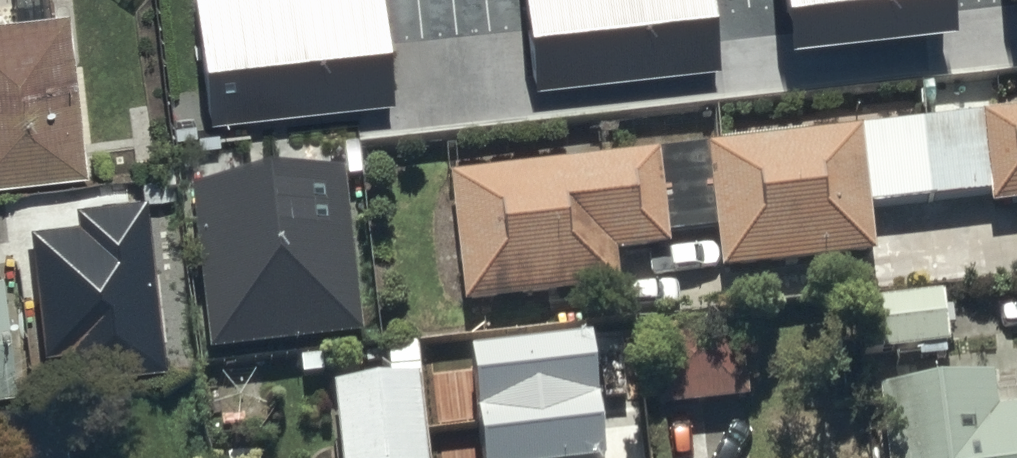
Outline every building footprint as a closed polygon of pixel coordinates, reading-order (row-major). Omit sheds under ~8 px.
[(210,111),(388,90),(378,0),(197,0),(210,111)] [(534,76),(715,55),(709,0),(526,0),(534,76)] [(784,20),(946,2),(946,0),(782,0),(784,20)] [(93,178),(81,69),(74,70),(67,13),(0,21),(0,188),(93,178)] [(922,134),(931,212),(991,205),(993,218),(1016,215),(1016,124),(922,134)] [(931,212),(922,134),(707,160),(716,240),(722,282),(875,265),(869,219),(931,212)] [(716,240),(707,160),(451,188),(465,316),(619,298),(616,266),(669,259),(667,246),(716,240)] [(213,352),(360,335),(342,175),(195,192),(213,352)] [(120,192),(8,203),(13,261),(32,259),(36,300),(129,291),(120,192)] [(11,394),(0,292),(0,396),(11,394)] [(862,365),(947,354),(941,302),(856,312),(862,365)] [(738,331),(645,338),(653,419),(746,410),(738,331)] [(339,457),(424,457),(414,353),(386,355),(389,392),(334,397),(339,457)] [(432,363),(440,453),(534,444),(525,354),(432,363)] [(883,457),(1016,457),(1016,423),(996,425),(992,390),(876,404),(883,457)]
